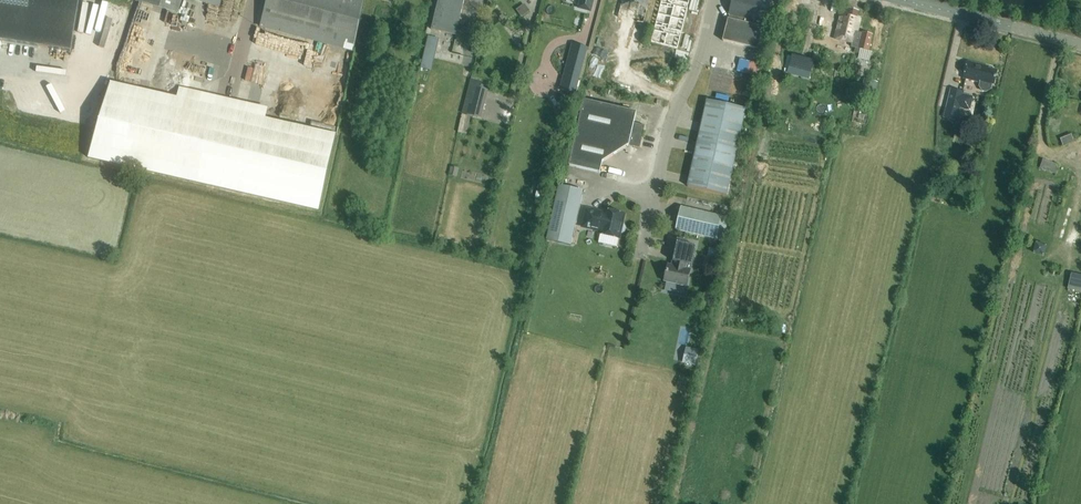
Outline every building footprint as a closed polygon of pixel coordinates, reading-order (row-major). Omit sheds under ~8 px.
[(80,0),(0,0),(0,41),(72,52),(80,0)] [(135,0),(178,14),(182,0),(135,0)] [(353,48),(365,0),(268,0),(261,24),(353,48)] [(431,29),(456,35),(465,0),(438,0),(431,29)] [(578,8),(590,12),(593,0),(580,0),(578,8)] [(618,17),(643,23),(649,0),(622,0),(618,17)] [(658,14),(684,21),(689,0),(661,0),(658,14)] [(757,49),(763,27),(762,27),(763,22),(764,22),(770,0),(732,0),(729,13),(730,13),(729,19),(728,18),(722,40),(757,49)] [(522,15),(530,9),(525,2),(517,9),(522,15)] [(857,16),(858,11),(848,9),(847,12),(843,11),(841,16),(840,16),(834,39),(852,43),(851,46),(855,47),(854,52),(859,53),(860,49),(868,51),(872,34),(863,32),(862,33),(857,32),(861,17),(857,16)] [(658,14),(651,42),(677,48),(684,21),(658,14)] [(439,38),(428,36),(425,49),(436,51),(439,38)] [(588,48),(574,44),(565,77),(579,80),(580,76),(588,48)] [(435,58),(424,55),(421,68),(432,71),(435,58)] [(991,89),(993,82),(994,82),(998,69),(985,65),(985,64),(968,60),(964,76),(980,80),(979,86),(982,91),(986,92),(991,89)] [(480,89),(482,82),(470,79),(468,86),(480,89)] [(88,158),(319,211),(336,134),(110,83),(88,158)] [(620,98),(621,91),(610,88),(608,95),(620,98)] [(964,91),(950,88),(946,107),(959,110),(964,91)] [(85,109),(86,104),(58,98),(57,103),(85,109)] [(607,140),(616,153),(628,145),(639,148),(645,125),(634,123),(636,112),(583,100),(576,133),(607,140)] [(707,100),(699,132),(738,141),(746,108),(707,100)] [(699,132),(695,154),(734,163),(738,141),(699,132)] [(602,162),(616,153),(607,140),(576,133),(569,166),(600,173),(602,162)] [(695,154),(687,186),(726,195),(734,163),(695,154)] [(1040,168),(1057,173),(1061,164),(1043,158),(1040,168)] [(546,240),(571,246),(583,191),(559,185),(546,240)] [(681,207),(676,230),(725,241),(731,218),(722,216),(681,207)] [(604,213),(586,209),(582,227),(600,230),(599,234),(618,238),(620,233),(622,233),(625,231),(626,227),(624,225),(622,224),(624,214),(604,210),(604,213)] [(664,281),(687,286),(690,270),(687,269),(688,264),(691,265),(695,246),(676,242),(672,261),(672,265),(667,264),(664,281)] [(1034,253),(1045,253),(1046,243),(1035,242),(1034,253)] [(720,251),(710,248),(708,255),(718,258),(720,251)] [(1069,289),(1080,290),(1080,273),(1071,272),(1069,289)] [(697,351),(688,349),(685,362),(694,364),(697,351)]
